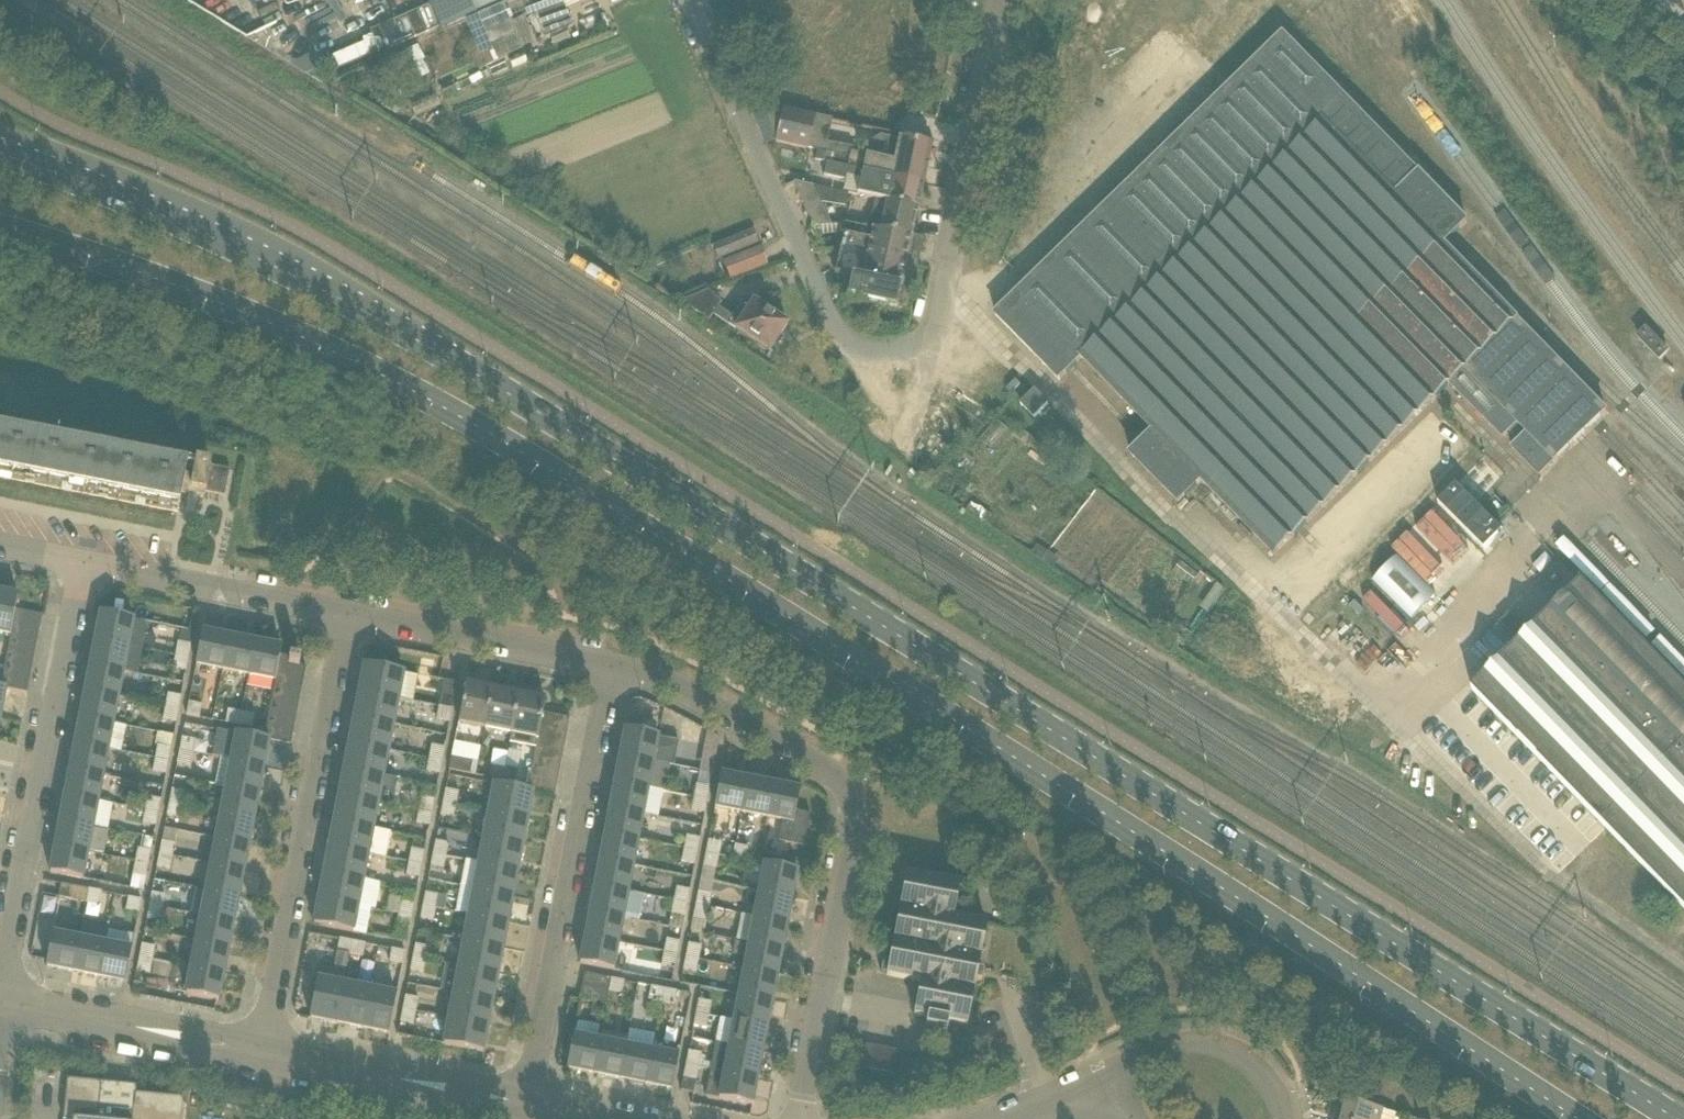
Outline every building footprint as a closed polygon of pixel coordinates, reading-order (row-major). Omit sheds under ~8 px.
[(475,13),(501,2),(500,0),(427,0),(430,6),(440,28),(441,30),(475,13)] [(536,17),(530,20),(537,34),(542,32),(546,40),(574,28),(567,10),(566,10),(562,0),(529,0),(536,17)] [(518,34),(513,22),(512,20),(509,21),(502,5),(478,16),(484,30),(487,37),(490,46),(516,34),(518,34)] [(371,32),(373,36),(380,54),(440,28),(430,6),(371,32)] [(523,49),(534,44),(522,18),(513,22),(518,34),(516,34),(523,49)] [(1580,437),(1596,422),(1607,412),(1442,243),(1453,233),(1466,221),(1418,173),(1417,174),(1373,129),(1280,34),(1248,67),(1231,83),(997,316),(1059,381),(1081,360),(1153,432),(1131,455),(1177,504),(1202,482),(1275,556),(1443,392),(1451,385),(1503,438),(1510,431),(1519,441),(1513,448),(1540,476),(1564,453),(1580,437)] [(369,56),(363,44),(323,61),(329,74),(369,56)] [(828,120),(762,106),(769,126),(778,129),(775,142),(809,149),(813,131),(825,134),(828,120)] [(924,185),(925,180),(933,142),(902,135),(896,164),(852,154),(849,166),(890,175),(889,177),(924,185)] [(849,166),(852,154),(853,149),(837,145),(835,154),(833,165),(848,169),(849,166)] [(833,165),(828,164),(825,177),(845,181),(846,175),(862,179),(858,195),(876,199),(918,208),(924,185),(889,177),(890,175),(849,166),(848,169),(833,165)] [(793,183),(810,219),(814,227),(832,226),(831,225),(814,187),(795,183),(793,183)] [(887,202),(876,199),(869,229),(912,238),(918,208),(887,202)] [(906,264),(912,239),(912,238),(869,229),(869,230),(845,225),(831,225),(832,226),(814,227),(817,236),(843,234),(840,251),(906,264)] [(754,231),(725,243),(730,255),(758,244),(754,231)] [(760,250),(724,263),(730,279),(767,266),(760,250)] [(840,251),(835,274),(852,278),(847,300),(896,310),(906,264),(840,251)] [(721,306),(707,291),(680,303),(709,323),(713,317),(770,354),(788,326),(746,299),(733,318),(718,308),(721,306)] [(1637,337),(1661,362),(1671,352),(1647,328),(1637,337)] [(1024,407),(1035,418),(1049,405),(1036,391),(1022,405),(1023,407),(1024,407)] [(179,508),(180,505),(187,467),(0,430),(0,472),(179,508)] [(197,463),(190,496),(204,499),(205,493),(225,497),(230,470),(210,466),(210,465),(197,463)] [(1485,515),(1475,505),(1466,496),(1457,486),(1438,505),(1447,514),(1456,524),(1466,533),(1475,542),(1484,552),(1503,533),(1494,524),(1485,515)] [(1033,554),(1055,569),(1061,560),(1038,545),(1033,554)] [(1436,597),(1397,558),(1373,582),(1412,621),(1436,597)] [(1474,689),(1683,906),(1683,686),(1583,583),(1474,689)] [(10,637),(11,637),(13,624),(16,610),(18,597),(0,593),(0,635),(10,637)] [(43,616),(16,610),(13,624),(40,629),(43,616)] [(135,620),(101,614),(96,640),(129,646),(142,649),(147,624),(134,621),(135,620)] [(38,642),(40,629),(13,624),(11,637),(38,642)] [(229,638),(203,633),(196,667),(222,672),(229,638)] [(38,642),(11,637),(10,637),(7,649),(35,655),(38,642)] [(229,638),(222,672),(248,677),(255,643),(229,638)] [(91,666),(124,672),(129,646),(96,640),(91,666)] [(177,655),(189,658),(192,646),(179,643),(177,655)] [(255,643),(248,677),(275,682),(276,675),(280,656),(279,656),(280,648),(255,643)] [(394,668),(395,648),(371,646),(369,666),(394,668)] [(33,668),(35,655),(7,649),(5,662),(33,668)] [(187,671),(189,658),(177,655),(174,669),(187,671)] [(299,660),(280,656),(276,675),(302,680),(305,667),(298,666),(299,660)] [(5,662),(4,667),(5,667),(3,676),(30,681),(33,668),(5,662)] [(399,699),(404,673),(365,665),(360,691),(399,699)] [(86,692),(119,698),(124,672),(91,666),(86,692)] [(276,675),(275,682),(273,688),(300,693),(302,680),(276,675)] [(0,688),(7,690),(28,694),(30,681),(3,676),(3,680),(2,679),(0,688)] [(452,710),(458,684),(444,681),(439,707),(452,710)] [(493,690),(466,685),(458,725),(485,730),(493,690)] [(297,706),(300,693),(273,688),(271,701),(297,706)] [(519,695),(493,690),(485,730),(511,736),(519,695)] [(394,725),(399,699),(360,691),(355,717),(394,725)] [(81,718),(114,724),(119,698),(86,692),(81,718)] [(169,695),(167,707),(179,710),(182,697),(169,695)] [(540,727),(543,714),(546,700),(519,695),(511,736),(509,744),(535,750),(537,741),(538,741),(540,727)] [(187,716),(200,719),(203,706),(190,704),(187,716)] [(177,723),(179,710),(167,707),(164,721),(177,723)] [(439,707),(436,721),(450,723),(452,710),(439,707)] [(238,727),(241,713),(228,711),(226,724),(238,727)] [(241,713),(238,727),(252,729),(255,716),(241,713)] [(540,727),(568,732),(570,719),(543,714),(540,727)] [(389,751),(394,725),(355,717),(349,743),(389,751)] [(76,744),(109,750),(114,724),(81,718),(76,744)] [(263,740),(270,741),(290,745),(292,732),(266,727),(263,740)] [(538,741),(565,745),(568,732),(540,727),(538,741)] [(674,767),(679,740),(626,730),(621,756),(653,763),(674,767)] [(236,735),(231,761),(264,767),(270,741),(263,740),(236,735)] [(181,751),(194,754),(196,741),(183,739),(181,751)] [(535,752),(563,758),(565,745),(538,741),(537,741),(535,750),(535,752)] [(344,769),(384,777),(389,751),(349,743),(344,769)] [(71,770),(104,776),(109,750),(76,744),(71,770)] [(702,757),(715,760),(718,747),(704,744),(702,757)] [(156,759),(169,762),(172,749),(158,746),(156,759)] [(430,759),(443,762),(446,749),(432,746),(430,759)] [(192,767),(194,754),(181,751),(178,765),(192,767)] [(563,758),(535,752),(532,765),(560,770),(563,758)] [(648,789),(653,763),(621,756),(616,782),(648,789)] [(449,771),(462,773),(471,775),(474,763),(451,758),(449,771)] [(167,775),(169,762),(156,759),(154,772),(167,775)] [(441,775),(443,762),(430,759),(428,772),(441,775)] [(264,767),(231,761),(226,787),(259,793),(264,767)] [(532,765),(530,778),(558,783),(560,770),(532,765)] [(488,779),(501,781),(504,769),(491,766),(488,779)] [(384,778),(384,777),(344,769),(339,795),(379,803),(378,804),(393,806),(398,780),(384,778)] [(517,771),(504,769),(501,781),(515,784),(517,771)] [(99,802),(104,776),(71,770),(66,796),(99,802)] [(721,776),(720,781),(715,806),(742,811),(747,781),(721,776)] [(527,792),(534,793),(555,797),(558,783),(530,778),(527,792)] [(742,811),(768,816),(774,786),(747,781),(742,811)] [(610,808),(643,815),(659,818),(665,792),(648,789),(616,782),(610,808)] [(529,819),(534,793),(527,792),(493,785),(489,811),(529,819)] [(695,798),(708,800),(710,788),(697,785),(695,798)] [(768,816),(783,819),(778,843),(805,848),(811,815),(796,812),(800,791),(774,786),(768,816)] [(226,787),(221,813),(254,819),(259,793),(226,787)] [(170,803),(184,806),(186,793),(173,790),(170,803)] [(447,790),(444,802),(457,805),(459,792),(447,790)] [(339,795),(334,821),(373,829),(378,804),(379,803),(339,795)] [(61,822),(93,828),(99,802),(66,796),(61,822)] [(149,798),(146,811),(160,814),(162,800),(149,798)] [(420,811),(433,814),(436,801),(423,798),(420,811)] [(705,814),(708,800),(695,798),(692,811),(705,814)] [(454,819),(457,805),(444,802),(442,816),(454,819)] [(181,819),(184,806),(170,803),(168,816),(181,819)] [(638,841),(643,815),(610,808),(606,834),(638,841)] [(157,827),(160,814),(146,811),(144,825),(157,827)] [(433,814),(420,811),(418,824),(430,826),(433,814)] [(489,811),(484,837),(524,845),(529,819),(489,811)] [(221,813),(216,839),(249,845),(254,819),(221,813)] [(368,855),(369,854),(382,857),(387,832),(373,829),(334,821),(329,847),(368,855)] [(56,848),(88,854),(89,852),(104,854),(108,833),(93,830),(93,828),(61,822),(56,848)] [(166,829),(161,855),(174,858),(179,831),(166,829)] [(638,841),(606,834),(600,860),(633,867),(638,841)] [(687,836),(685,850),(698,852),(700,839),(687,836)] [(484,837),(479,863),(519,871),(524,845),(484,837)] [(216,839),(211,865),(244,871),(249,845),(216,839)] [(706,854),(720,856),(722,843),(709,841),(706,854)] [(434,854),(447,857),(449,844),(436,842),(434,854)] [(749,849),(735,846),(733,859),(746,862),(749,849)] [(363,881),(368,855),(329,847),(324,873),(363,881)] [(51,874),(52,874),(83,880),(88,854),(56,848),(51,874)] [(426,852),(413,850),(405,848),(402,861),(411,863),(423,866),(426,852)] [(139,850),(137,863),(149,866),(152,852),(139,850)] [(695,865),(698,852),(685,850),(682,863),(695,865)] [(447,857),(434,854),(432,868),(445,870),(447,857)] [(717,869),(720,856),(706,854),(704,867),(717,869)] [(170,877),(174,858),(161,855),(157,875),(170,877)] [(600,860),(595,886),(628,893),(633,867),(600,860)] [(147,879),(149,866),(137,863),(134,876),(147,879)] [(420,878),(423,866),(411,863),(408,876),(420,878)] [(479,863),(474,889),(514,897),(519,871),(479,863)] [(211,865),(206,891),(239,897),(244,871),(211,865)] [(793,898),(798,872),(764,865),(759,891),(793,898)] [(358,907),(363,881),(324,873),(319,899),(358,907)] [(914,1016),(928,1018),(927,1028),(947,1032),(949,1022),(967,1026),(986,925),(953,919),(959,886),(907,875),(887,976),(921,983),(914,1016)] [(59,898),(87,903),(89,890),(62,885),(59,898)] [(590,913),(623,919),(640,922),(645,896),(628,893),(595,886),(590,913)] [(514,897),(474,889),(474,890),(460,887),(455,913),(469,916),(469,915),(509,923),(514,897)] [(678,888),(675,902),(688,904),(690,891),(678,888)] [(102,893),(89,890),(87,903),(99,906),(102,893)] [(206,891),(201,917),(234,923),(239,897),(206,891)] [(759,891),(754,917),(787,924),(793,898),(759,891)] [(699,892),(697,906),(710,909),(712,895),(699,892)] [(150,907),(164,910),(166,896),(152,893),(150,907)] [(427,893),(424,907),(437,909),(437,908),(445,910),(448,897),(427,893)] [(386,913),(400,915),(413,918),(416,904),(402,901),(403,900),(389,897),(386,913)] [(47,898),(38,940),(52,943),(60,900),(47,898)] [(129,898),(126,911),(140,914),(143,901),(129,898)] [(319,899),(314,925),(366,937),(371,910),(358,907),(319,899)] [(685,917),(688,904),(675,902),(672,915),(685,917)] [(707,921),(710,909),(697,906),(694,919),(707,921)] [(161,922),(164,910),(150,907),(148,920),(161,922)] [(434,922),(437,909),(424,907),(421,919),(434,922)] [(585,939),(618,945),(623,919),(590,913),(585,939)] [(413,918),(400,915),(397,927),(411,930),(413,918)] [(464,941),(504,949),(509,923),(469,915),(469,916),(464,941)] [(201,917),(196,943),(229,949),(234,923),(201,917)] [(754,917),(749,943),(782,950),(787,924),(754,917)] [(80,940),(53,935),(47,968),(73,973),(80,940)] [(145,937),(140,959),(153,962),(157,940),(145,937)] [(441,963),(459,967),(499,975),(504,949),(464,941),(464,942),(446,938),(441,963)] [(337,953),(350,955),(352,941),(340,939),(337,953)] [(585,939),(580,965),(613,971),(618,945),(585,939)] [(106,945),(80,940),(73,973),(99,978),(106,945)] [(665,953),(678,955),(681,943),(667,940),(665,953)] [(352,941),(350,955),(364,958),(367,944),(352,941)] [(196,943),(191,969),(224,975),(229,949),(196,943)] [(749,943),(744,969),(777,976),(782,950),(749,943)] [(687,957),(700,960),(702,947),(689,944),(687,957)] [(99,978),(126,984),(132,951),(106,945),(99,978)] [(416,945),(414,959),(427,961),(430,948),(416,945)] [(403,965),(406,952),(393,950),(391,963),(403,965)] [(676,968),(678,955),(665,953),(662,966),(676,968)] [(697,973),(700,960),(687,957),(684,970),(697,973)] [(153,962),(140,959),(138,971),(151,974),(153,962)] [(347,982),(356,985),(363,962),(354,959),(347,982)] [(425,974),(427,961),(414,959),(411,972),(425,974)] [(459,967),(454,993),(494,1001),(499,975),(459,967)] [(191,969),(186,995),(219,1001),(224,975),(191,969)] [(744,969),(739,995),(772,1002),(777,976),(744,969)] [(612,980),(585,974),(582,988),(610,993),(612,980)] [(344,985),(318,980),(310,1019),(336,1024),(344,985)] [(610,993),(609,994),(622,997),(624,983),(612,980),(610,993)] [(370,990),(344,985),(336,1024),(363,1029),(370,990)] [(662,1003),(665,990),(652,987),(649,1000),(662,1003)] [(582,988),(580,1001),(593,1004),(590,1017),(604,1019),(609,994),(610,993),(582,988)] [(363,1029),(389,1034),(396,996),(370,990),(363,1029)] [(665,990),(662,1003),(675,1006),(678,992),(665,990)] [(454,993),(449,1019),(489,1027),(494,1001),(454,993)] [(739,995),(734,1021),(767,1028),(772,1002),(739,995)] [(406,997),(404,1011),(417,1013),(419,999),(406,997)] [(699,1001),(697,1014),(710,1017),(712,1003),(699,1001)] [(415,1025),(417,1013),(404,1011),(402,1022),(415,1025)] [(708,1029),(710,1017),(697,1014),(695,1027),(708,1029)] [(449,1019),(444,1045),(483,1053),(489,1027),(449,1019)] [(734,1021),(729,1047),(762,1054),(767,1028),(734,1021)] [(652,1052),(655,1036),(629,1031),(626,1047),(620,1080),(646,1085),(652,1052)] [(600,1042),(574,1037),(567,1070),(594,1075),(600,1042)] [(626,1047),(600,1042),(594,1075),(620,1080),(626,1047)] [(913,1078),(917,1057),(867,1046),(863,1068),(913,1078)] [(757,1080),(762,1054),(729,1047),(724,1073),(757,1080)] [(646,1085),(672,1091),(678,1058),(652,1052),(646,1085)] [(699,1068),(711,1070),(717,1071),(719,1058),(702,1055),(689,1053),(686,1066),(699,1069),(699,1068)] [(699,1069),(686,1066),(681,1092),(693,1094),(699,1069)] [(757,1080),(724,1073),(719,1100),(752,1106),(757,1080)] [(182,1101),(174,1101),(174,1100),(143,1097),(143,1098),(136,1097),(136,1095),(135,1095),(134,1112),(99,1109),(101,1084),(100,1084),(100,1085),(93,1084),(69,1082),(65,1118),(180,1118),(182,1101)] [(1399,1115),(1349,1101),(1345,1113),(1339,1112),(1337,1118),(1398,1118),(1399,1115)]
